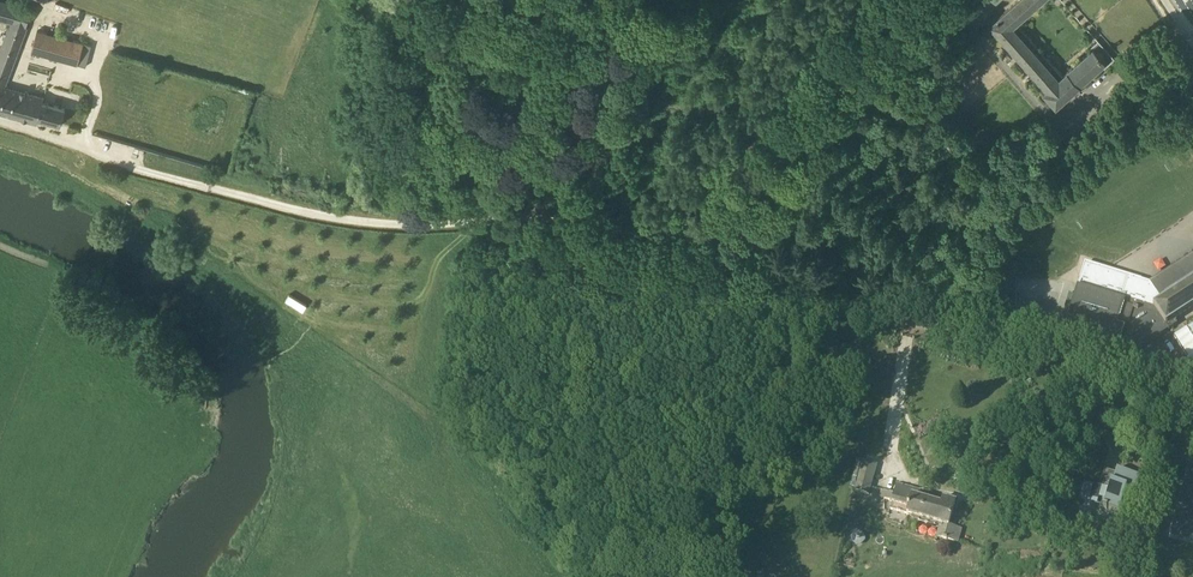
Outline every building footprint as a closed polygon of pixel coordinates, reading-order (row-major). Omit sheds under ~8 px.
[(0,0),(0,18),(12,22),(0,53),(0,112),(37,123),(38,118),(61,125),(66,108),(43,102),(44,97),(6,86),(34,10),(0,0)] [(957,1),(967,11),(980,0),(958,0),(957,1)] [(990,25),(1047,89),(1043,93),(1056,107),(1070,94),(1075,99),(1081,94),(1076,88),(1102,65),(1105,68),(1115,58),(1099,40),(1090,47),(1092,49),(1063,75),(1017,22),(1042,0),(1017,0),(990,25)] [(92,47),(73,41),(37,30),(31,52),(86,68),(91,53),(92,47)] [(1149,282),(1161,301),(1153,306),(1154,308),(1148,313),(1144,312),(1146,304),(1125,297),(1124,301),(1077,287),(1070,311),(1092,318),(1090,327),(1127,339),(1121,357),(1164,371),(1170,351),(1167,345),(1161,343),(1165,332),(1177,324),(1174,320),(1192,307),(1192,254),(1149,282)] [(1130,285),(1127,293),(1136,296),(1139,288),(1130,285)] [(1174,337),(1191,363),(1192,362),(1192,324),(1174,337)] [(1171,463),(1175,446),(1167,444),(1165,451),(1159,449),(1157,460),(1171,463)] [(877,465),(863,461),(855,491),(869,494),(877,465)] [(1125,489),(1136,492),(1140,476),(1117,469),(1116,473),(1104,469),(1099,488),(1084,484),(1080,500),(1119,511),(1125,489)] [(962,528),(949,525),(956,501),(943,498),(941,505),(927,501),(929,493),(897,484),(895,494),(886,491),(884,499),(892,502),(890,508),(907,513),(907,514),(919,518),(918,520),(936,525),(936,523),(940,524),(936,537),(958,543),(962,528)]
